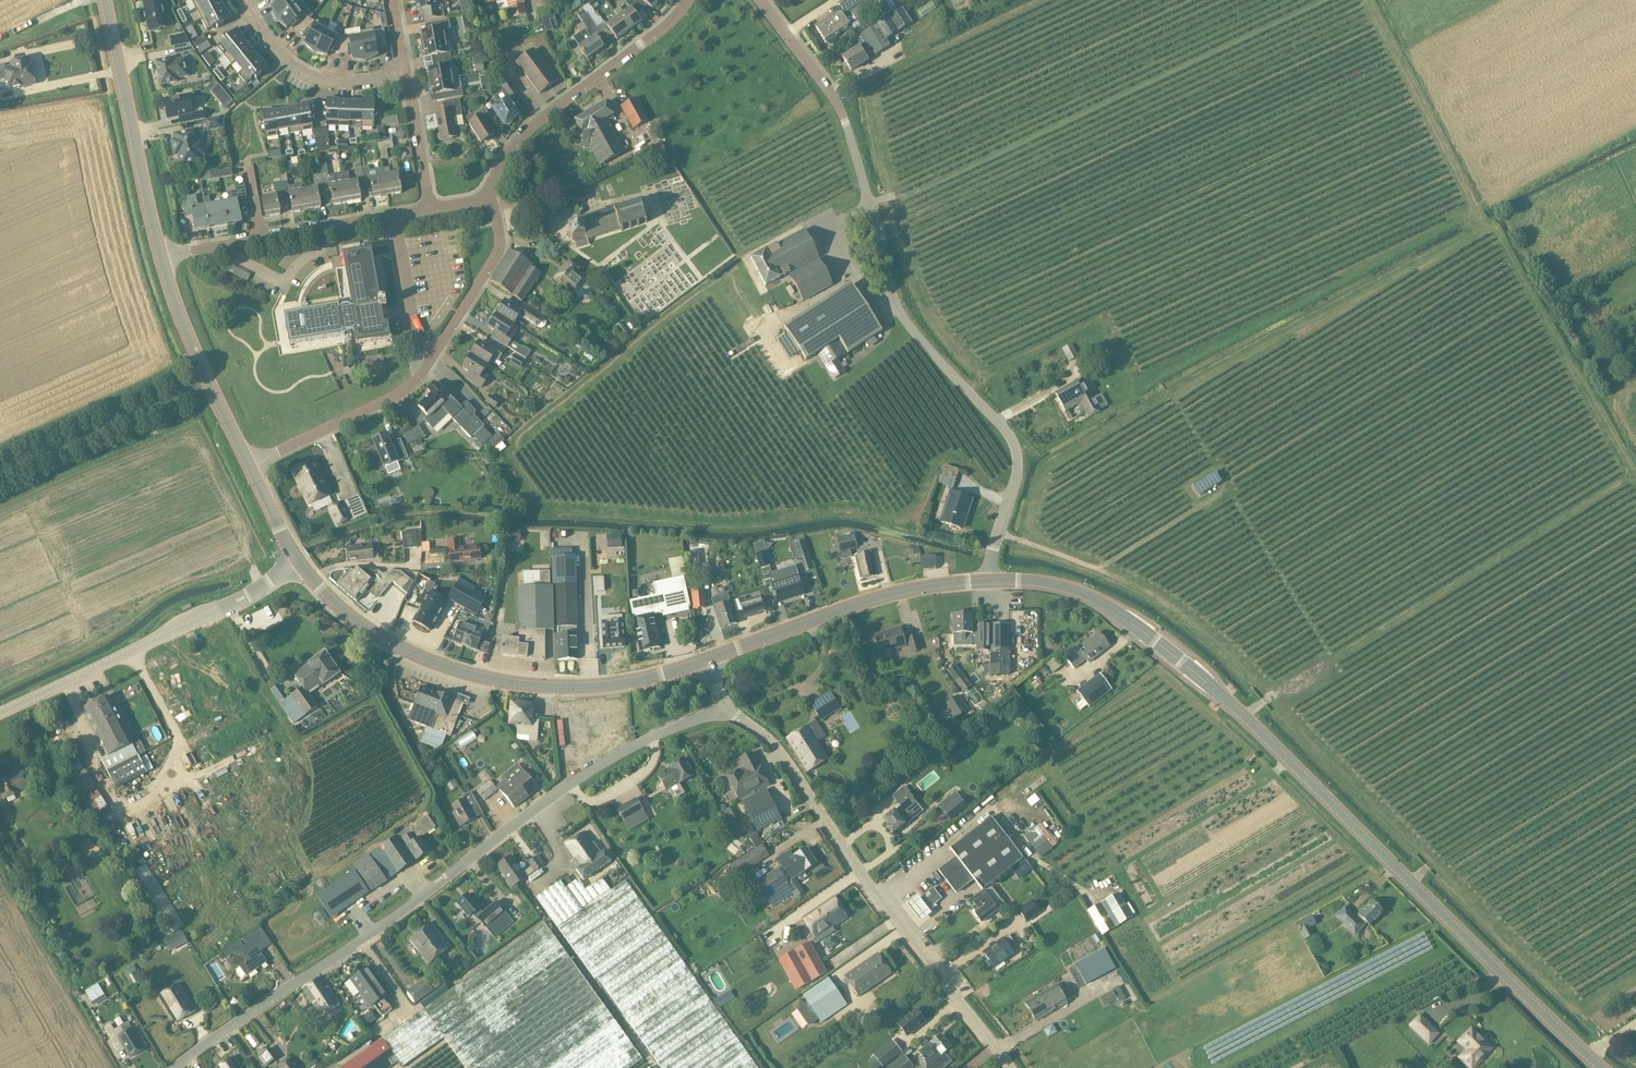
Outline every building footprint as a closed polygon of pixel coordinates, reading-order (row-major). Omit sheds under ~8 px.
[(150,31),(152,30),(154,32),(159,31),(160,29),(166,27),(164,16),(169,15),(165,0),(154,0),(144,2),(146,10),(145,10),(147,21),(148,21),(150,31)] [(196,9),(215,0),(192,0),(194,4),(196,9)] [(196,9),(202,20),(224,8),(223,8),(219,0),(215,0),(196,9)] [(275,1),(274,2),(276,1),(277,3),(271,8),(276,20),(301,2),(299,0),(275,0),(275,1)] [(418,10),(422,9),(424,20),(445,17),(443,5),(437,6),(436,0),(417,0),(418,10)] [(509,6),(510,6),(512,17),(527,14),(524,3),(526,2),(525,0),(507,0),(509,6)] [(633,0),(626,0),(625,2),(630,9),(625,12),(621,7),(615,11),(619,16),(630,30),(641,21),(641,20),(644,23),(648,17),(642,11),(643,10),(633,0)] [(643,10),(648,4),(653,8),(659,0),(633,0),(643,10)] [(840,12),(839,12),(816,27),(826,43),(863,19),(864,14),(859,7),(868,1),(867,0),(844,0),(838,4),(842,10),(840,12)] [(886,1),(873,10),(879,20),(892,11),(886,1)] [(297,6),(301,3),(301,2),(276,20),(287,29),(293,25),(294,27),(293,28),(294,27),(299,31),(298,33),(299,33),(310,19),(304,10),(301,12),(297,6)] [(858,47),(842,58),(851,71),(867,60),(866,58),(873,53),(875,56),(890,46),(886,40),(912,23),(906,14),(910,11),(907,5),(902,8),(861,35),(867,44),(859,48),(858,47)] [(232,18),(224,8),(202,20),(207,31),(212,28),(217,26),(218,28),(224,25),(223,23),(232,18)] [(607,40),(598,27),(596,28),(586,13),(579,18),(587,30),(586,31),(585,30),(573,38),(580,47),(587,58),(603,47),(602,44),(607,40)] [(553,30),(552,27),(549,19),(554,18),(553,14),(541,17),(546,32),(553,30)] [(604,22),(598,27),(607,40),(608,40),(607,39),(614,34),(618,39),(630,30),(619,16),(608,25),(605,22),(604,22)] [(316,22),(310,19),(299,33),(300,32),(305,36),(304,37),(304,38),(305,36),(308,37),(304,44),(314,53),(328,26),(317,20),(316,22)] [(422,45),(445,40),(443,29),(451,28),(449,19),(430,23),(431,30),(421,32),(422,37),(421,37),(422,45)] [(343,36),(334,32),(333,34),(326,31),(329,26),(328,26),(314,53),(327,56),(331,50),(333,51),(333,53),(334,51),(341,52),(340,54),(341,54),(343,36)] [(217,47),(224,55),(224,56),(244,40),(238,29),(230,35),(229,34),(222,38),(224,40),(220,43),(221,44),(217,47)] [(374,31),(374,29),(361,31),(366,61),(378,55),(377,48),(380,48),(380,50),(381,49),(380,47),(387,46),(387,47),(388,47),(384,29),(374,31)] [(354,35),(343,36),(341,54),(341,52),(348,54),(348,55),(349,55),(349,53),(351,53),(353,60),(366,61),(361,31),(360,31),(361,36),(354,38),(354,35)] [(184,33),(170,36),(172,47),(175,46),(175,47),(189,44),(189,43),(184,33)] [(197,49),(208,42),(204,36),(193,43),(197,49)] [(244,40),(224,56),(231,65),(250,50),(243,41),(244,41),(244,40)] [(436,55),(437,61),(452,58),(451,52),(448,52),(445,40),(422,45),(423,52),(425,51),(426,57),(436,55)] [(211,47),(208,42),(197,49),(200,54),(211,47)] [(176,55),(194,51),(190,44),(175,47),(176,55)] [(517,62),(538,91),(540,93),(557,80),(534,49),(517,62)] [(258,59),(250,50),(231,65),(232,66),(236,62),(243,71),(238,74),(239,74),(258,58),(258,59)] [(172,58),(156,62),(161,85),(177,82),(176,79),(189,76),(185,58),(172,61),(172,58)] [(215,63),(212,58),(206,62),(210,67),(215,63)] [(258,58),(239,74),(246,84),(254,77),(256,80),(262,75),(260,73),(268,67),(258,58)] [(428,75),(429,82),(452,78),(450,66),(453,65),(452,58),(437,61),(438,68),(428,69),(429,75),(428,75)] [(11,88),(11,89),(33,84),(28,60),(11,64),(12,68),(6,69),(0,71),(0,81),(5,80),(7,89),(11,88)] [(486,75),(478,77),(482,92),(489,90),(486,75)] [(460,77),(452,78),(429,82),(430,89),(432,89),(433,95),(443,93),(444,99),(463,96),(460,77)] [(498,104),(492,108),(504,126),(506,125),(509,125),(511,124),(512,120),(520,115),(508,98),(510,97),(516,93),(505,78),(499,82),(504,88),(493,96),(498,104)] [(233,101),(219,85),(211,92),(225,108),(233,101)] [(233,96),(237,101),(247,93),(243,88),(233,96)] [(168,119),(179,117),(181,124),(204,120),(202,111),(197,112),(193,94),(164,100),(168,119)] [(649,119),(636,97),(621,106),(634,128),(649,119)] [(326,126),(338,127),(339,101),(327,99),(327,109),(324,109),(324,115),(326,116),(326,126)] [(453,139),(453,137),(457,137),(454,117),(462,116),(460,99),(443,102),(444,111),(436,112),(440,135),(438,135),(439,140),(441,141),(453,139)] [(375,100),(363,102),(362,122),(362,127),(374,127),(374,117),(377,117),(377,110),(374,110),(375,100)] [(339,101),(338,127),(350,127),(350,122),(351,102),(339,102),(339,101)] [(362,103),(351,102),(350,122),(362,122),(363,102),(362,102),(362,103)] [(577,148),(583,144),(585,148),(590,146),(600,165),(625,152),(608,122),(615,118),(606,102),(575,120),(582,133),(578,135),(572,138),(577,148)] [(309,103),(297,107),(301,132),(313,130),(312,120),(315,119),(313,112),(310,113),(309,103)] [(286,110),(289,129),(290,134),(301,132),(297,107),(297,108),(286,110)] [(487,123),(493,120),(485,108),(475,114),(478,118),(469,124),(481,143),(495,135),(487,123)] [(274,111),(277,131),(278,136),(279,136),(278,131),(289,129),(286,110),(274,112),(274,111)] [(278,136),(277,131),(274,111),(261,111),(263,121),(261,121),(261,129),(264,128),(266,138),(278,136)] [(220,117),(206,120),(208,131),(222,127),(220,117)] [(398,124),(397,117),(385,119),(386,126),(398,124)] [(379,139),(386,138),(384,125),(377,127),(379,139)] [(181,163),(183,165),(198,162),(200,160),(199,156),(204,155),(201,142),(193,144),(191,132),(177,135),(176,137),(177,141),(172,141),(175,154),(179,153),(181,163)] [(329,138),(322,139),(324,152),(331,151),(329,138)] [(324,152),(322,139),(315,140),(318,153),(324,152)] [(378,144),(381,160),(388,159),(386,150),(393,148),(392,141),(378,144)] [(657,157),(666,152),(671,150),(666,141),(662,144),(661,142),(651,147),(657,157)] [(282,156),(281,150),(268,152),(269,158),(282,156)] [(368,166),(362,167),(364,181),(370,180),(373,198),(388,195),(384,176),(383,170),(376,171),(377,177),(370,178),(368,166)] [(350,172),(342,174),(347,202),(361,200),(358,182),(364,181),(362,167),(355,168),(357,180),(351,181),(350,172)] [(211,180),(219,179),(233,177),(232,168),(209,172),(211,180)] [(347,202),(342,174),(337,174),(339,184),(330,185),(327,173),(321,174),(324,188),(330,187),(333,205),(347,202)] [(384,176),(388,195),(401,193),(398,173),(384,176)] [(317,188),(303,190),(307,210),(321,207),(318,189),(324,188),(321,174),(315,175),(317,188)] [(175,180),(171,185),(176,188),(179,183),(175,180)] [(287,181),(281,182),(283,196),(289,195),(292,212),(307,210),(303,190),(289,193),(287,181)] [(283,196),(281,182),(274,183),(276,196),(262,198),(266,217),(280,215),(277,197),(283,196)] [(223,203),(227,223),(240,221),(238,208),(245,207),(241,186),(235,187),(235,190),(229,191),(230,202),(223,203)] [(195,229),(209,226),(206,208),(205,206),(197,207),(196,198),(189,199),(188,196),(181,197),(185,213),(186,218),(193,217),(195,229)] [(204,198),(205,206),(206,208),(209,226),(227,223),(223,203),(210,205),(209,197),(204,198)] [(589,245),(588,240),(620,230),(646,221),(649,214),(647,206),(640,202),(613,210),(613,209),(581,219),(582,223),(569,227),(573,240),(574,240),(576,249),(589,245)] [(751,258),(765,285),(818,256),(805,229),(751,258)] [(392,338),(389,322),(386,322),(383,308),(386,307),(385,300),(381,301),(373,248),(343,254),(352,307),(349,306),(347,306),(344,306),(342,307),(340,308),(340,305),(284,315),(289,345),(345,335),(344,334),(347,334),(352,333),(354,332),(356,344),(392,338)] [(490,281),(519,300),(522,302),(542,273),(531,266),(532,264),(510,250),(490,281)] [(819,258),(789,274),(803,300),(832,284),(819,258)] [(590,276),(588,274),(585,271),(582,273),(579,270),(580,269),(580,268),(580,267),(571,259),(553,281),(572,296),(590,276)] [(836,360),(864,342),(868,349),(877,343),(873,336),(881,330),(852,285),(784,327),(807,364),(819,356),(834,379),(844,372),(836,360)] [(503,317),(515,324),(519,317),(537,328),(537,327),(539,328),(542,329),(545,327),(546,325),(546,322),(545,319),(543,318),(544,316),(522,302),(519,300),(515,306),(505,300),(501,307),(498,306),(495,312),(503,317)] [(509,333),(515,324),(503,317),(495,312),(490,319),(492,321),(489,326),(499,333),(495,339),(508,347),(514,337),(509,333)] [(472,347),(469,352),(489,365),(494,356),(500,359),(506,349),(493,341),(489,347),(480,341),(475,349),(472,347)] [(1058,351),(1061,355),(1065,353),(1069,361),(1078,356),(1071,344),(1058,351)] [(483,374),(489,365),(469,352),(464,360),(467,361),(463,367),(473,373),(469,380),(482,388),(488,377),(483,374)] [(515,354),(510,361),(521,368),(526,360),(515,354)] [(1055,395),(1064,412),(1078,404),(1082,412),(1084,411),(1088,418),(1100,411),(1093,399),(1083,380),(1081,381),(1081,380),(1055,395)] [(440,406),(448,414),(451,418),(462,407),(440,385),(439,386),(435,383),(428,390),(431,393),(442,403),(440,406)] [(433,428),(448,414),(440,406),(442,403),(431,393),(419,406),(429,416),(425,420),(433,428)] [(485,402),(487,404),(495,409),(500,401),(490,395),(485,402)] [(462,407),(451,418),(456,423),(455,424),(459,428),(460,426),(471,438),(475,434),(478,437),(483,445),(490,453),(505,441),(498,432),(490,439),(484,431),(485,431),(483,429),(485,427),(474,416),(477,414),(467,402),(462,407)] [(419,427),(414,430),(420,440),(425,437),(419,427)] [(387,433),(373,439),(376,446),(372,448),(375,456),(380,454),(385,467),(399,461),(408,457),(402,443),(393,447),(387,433)] [(294,470),(310,504),(331,494),(314,461),(294,470)] [(487,466),(481,469),(487,480),(493,477),(487,466)] [(955,482),(959,470),(945,466),(941,477),(955,482)] [(1194,482),(1200,493),(1216,485),(1209,474),(1194,482)] [(964,530),(965,527),(963,527),(973,499),(950,491),(943,512),(941,512),(937,521),(964,530)] [(343,502),(328,509),(336,527),(351,520),(343,502)] [(520,531),(507,530),(506,541),(520,542),(520,531)] [(414,531),(402,533),(403,549),(416,548),(414,531)] [(493,544),(502,545),(503,532),(493,531),(493,544)] [(621,534),(607,535),(608,548),(621,548),(621,534)] [(857,548),(854,534),(837,538),(840,552),(857,548)] [(459,539),(448,541),(450,561),(450,563),(452,563),(481,560),(479,545),(460,547),(459,539)] [(753,547),(755,555),(760,569),(770,566),(766,553),(769,552),(765,543),(753,547)] [(364,546),(346,548),(348,560),(348,562),(373,559),(379,558),(378,552),(373,553),(371,544),(364,544),(364,546)] [(699,551),(691,552),(692,565),(700,564),(699,551)] [(855,555),(861,578),(876,574),(871,551),(855,555)] [(801,557),(803,564),(812,561),(810,554),(801,557)] [(935,556),(922,557),(923,570),(936,569),(935,556)] [(488,557),(487,573),(497,573),(498,557),(488,557)] [(557,628),(557,634),(558,660),(577,660),(576,627),(577,627),(576,584),(577,584),(576,557),(552,558),(553,585),(555,585),(557,628)] [(628,602),(632,619),(640,652),(660,647),(653,615),(662,613),(663,617),(689,612),(688,607),(690,607),(683,578),(687,577),(682,557),(668,560),(672,579),(653,583),(656,596),(628,602)] [(331,575),(330,579),(356,602),(366,590),(368,588),(379,598),(392,582),(408,595),(415,583),(400,572),(388,571),(384,576),(378,570),(352,569),(337,571),(332,573),(331,575)] [(500,656),(527,659),(544,660),(547,629),(553,630),(552,587),(550,587),(549,571),(539,571),(533,572),(534,575),(523,576),(524,586),(517,587),(518,631),(517,640),(502,638),(500,656)] [(408,595),(405,600),(420,609),(414,621),(431,631),(445,605),(434,599),(435,596),(430,593),(435,584),(419,575),(415,583),(408,595)] [(770,577),(772,583),(777,599),(784,596),(785,599),(803,593),(796,575),(780,580),(778,575),(770,577)] [(603,578),(596,579),(596,592),(604,591),(603,578)] [(475,589),(459,580),(449,598),(477,614),(485,600),(473,593),(475,589)] [(703,586),(691,587),(693,610),(706,608),(703,586)] [(767,589),(760,591),(763,599),(770,597),(767,589)] [(736,612),(742,610),(745,620),(758,615),(758,614),(765,612),(760,596),(746,601),(744,596),(733,600),(736,612)] [(714,607),(721,628),(737,623),(730,601),(714,607)] [(601,618),(603,649),(624,647),(621,616),(601,618)] [(1009,624),(972,624),(972,616),(953,616),(953,634),(972,634),(976,635),(976,652),(989,652),(989,666),(1009,666),(1009,624)] [(472,626),(464,647),(476,651),(483,631),(487,633),(490,625),(478,621),(475,628),(472,626)] [(461,622),(453,642),(464,647),(472,626),(461,622)] [(874,635),(879,654),(906,647),(900,628),(874,635)] [(1088,664),(1109,647),(1098,633),(1078,649),(1076,647),(1063,657),(1074,669),(1086,660),(1088,664)] [(922,651),(921,649),(927,648),(923,635),(918,636),(917,635),(906,638),(911,654),(922,651)] [(322,685),(323,686),(341,674),(325,652),(307,664),(308,665),(295,675),(303,688),(280,704),(294,723),(317,707),(309,695),(322,685)] [(953,664),(946,669),(967,697),(975,691),(953,664)] [(1041,684),(1039,680),(1032,684),(1035,688),(1041,684)] [(1101,688),(1095,680),(1078,693),(1089,707),(1111,689),(1107,683),(1101,688)] [(451,737),(464,704),(468,705),(470,698),(456,692),(453,700),(421,687),(408,720),(429,729),(435,713),(438,715),(432,730),(451,737)] [(810,704),(821,722),(836,712),(837,714),(842,711),(830,692),(810,704)] [(959,696),(945,704),(955,719),(968,711),(959,696)] [(107,697),(97,703),(112,731),(122,726),(107,697)] [(132,745),(122,726),(112,731),(97,703),(84,709),(108,757),(109,757),(132,745)] [(537,741),(538,725),(531,724),(532,704),(512,703),(510,723),(517,724),(517,735),(529,736),(529,741),(537,741)] [(785,740),(806,773),(828,759),(818,742),(826,737),(816,720),(785,740)] [(462,747),(474,739),(471,734),(458,742),(462,747)] [(424,744),(417,748),(421,755),(428,751),(424,744)] [(132,745),(109,757),(108,757),(109,758),(101,761),(115,789),(146,773),(132,745)] [(71,775),(83,769),(75,752),(63,758),(71,775)] [(769,786),(766,781),(767,781),(751,753),(739,760),(743,768),(737,771),(736,770),(725,776),(736,795),(738,800),(769,786)] [(678,783),(679,784),(693,776),(683,760),(670,767),(671,769),(658,776),(666,790),(678,783)] [(18,793),(17,791),(29,786),(23,772),(11,778),(9,775),(0,779),(0,792),(4,800),(18,793)] [(505,780),(497,787),(514,809),(538,789),(524,772),(509,784),(505,780)] [(445,783),(451,792),(458,788),(452,779),(445,783)] [(477,792),(484,801),(498,790),(490,781),(477,792)] [(899,807),(895,810),(883,819),(889,826),(886,828),(893,836),(907,825),(902,819),(912,811),(909,808),(917,802),(905,787),(892,797),(896,802),(895,802),(899,807)] [(743,802),(746,808),(757,832),(781,820),(769,796),(767,790),(743,802)] [(475,819),(483,814),(471,792),(462,797),(464,800),(452,807),(455,812),(453,814),(460,827),(475,819)] [(950,800),(949,798),(940,805),(944,810),(943,811),(950,820),(967,806),(960,798),(957,795),(950,800)] [(644,810),(636,798),(617,810),(624,822),(644,810)] [(723,812),(729,822),(732,820),(735,818),(729,808),(723,812)] [(10,840),(2,824),(1,824),(0,822),(5,820),(0,810),(0,845),(10,840)] [(402,841),(406,846),(416,861),(430,852),(420,839),(436,828),(427,816),(370,855),(387,880),(414,862),(400,842),(402,841)] [(939,871),(956,893),(973,880),(982,891),(1023,859),(991,817),(949,850),(956,858),(939,871)] [(1023,836),(1041,861),(1053,851),(1035,826),(1023,836)] [(583,881),(596,872),(611,862),(604,851),(601,853),(586,831),(562,847),(572,861),(571,862),(583,881)] [(743,841),(749,850),(762,842),(756,833),(743,841)] [(763,845),(737,863),(743,873),(770,855),(763,845)] [(791,880),(804,871),(815,864),(806,850),(795,857),(790,850),(776,859),(791,880)] [(63,854),(47,864),(53,875),(64,869),(67,875),(73,872),(63,854)] [(528,863),(535,872),(545,864),(538,855),(528,863)] [(512,888),(520,883),(526,878),(511,857),(497,867),(512,888)] [(1017,877),(1018,877),(1030,867),(1025,860),(1012,870),(1017,877)] [(135,869),(147,894),(160,887),(148,863),(135,869)] [(354,870),(335,883),(316,896),(331,919),(369,893),(354,870)] [(778,870),(759,883),(757,884),(770,904),(792,890),(778,870)] [(560,882),(536,898),(595,979),(597,978),(661,1067),(757,1067),(746,1053),(698,983),(625,881),(601,898),(591,886),(586,890),(578,879),(572,884),(567,877),(560,882)] [(997,910),(994,907),(1001,901),(991,887),(984,893),(983,892),(968,903),(975,911),(974,912),(981,922),(997,910)] [(1118,894),(1106,901),(1120,924),(1132,917),(1118,894)] [(477,919),(493,937),(512,920),(496,902),(483,914),(478,909),(482,905),(476,898),(473,901),(468,895),(457,904),(468,917),(472,914),(476,919),(477,919)] [(926,901),(933,910),(939,904),(933,896),(926,901)] [(848,918),(833,897),(802,919),(817,939),(848,918)] [(1040,914),(1031,902),(1031,901),(1017,911),(1026,924),(1040,914)] [(1100,904),(1114,927),(1120,924),(1106,901),(1100,904)] [(916,902),(907,909),(920,926),(930,919),(916,902)] [(1372,902),(1357,917),(1357,918),(1355,920),(1344,909),(1334,920),(1345,931),(1347,930),(1354,937),(1366,924),(1369,927),(1383,913),(1372,902)] [(1102,935),(1114,928),(1100,905),(1088,912),(1102,935)] [(1311,917),(1298,925),(1302,931),(1315,924),(1311,917)] [(397,1061),(402,1067),(444,1038),(466,1067),(629,1067),(641,1059),(544,923),(449,992),(445,986),(421,1004),(425,1009),(382,1040),(397,1061)] [(409,940),(428,965),(449,947),(430,923),(409,940)] [(234,971),(240,967),(246,976),(267,962),(260,952),(271,944),(260,928),(245,939),(248,944),(232,955),(229,950),(222,955),(234,971)] [(1008,935),(1003,939),(1002,939),(995,945),(994,943),(989,946),(990,948),(983,953),(993,969),(1013,955),(1011,951),(1016,947),(1008,935)] [(779,960),(796,991),(827,973),(810,942),(779,960)] [(1078,989),(1085,985),(1086,986),(1116,970),(1104,949),(1075,965),(1076,968),(1069,972),(1078,989)] [(150,953),(140,958),(143,964),(149,961),(148,959),(152,957),(150,953)] [(844,977),(859,997),(891,974),(877,954),(844,977)] [(134,964),(125,969),(134,985),(143,980),(134,964)] [(350,980),(370,1008),(387,995),(368,968),(350,980)] [(302,989),(321,1017),(340,1005),(321,977),(302,989)] [(425,978),(406,992),(415,1005),(434,992),(425,978)] [(847,1006),(828,978),(802,996),(821,1024),(847,1006)] [(98,984),(85,992),(94,1006),(107,998),(98,984)] [(163,1004),(164,1004),(175,1023),(195,1010),(179,984),(159,996),(162,1002),(161,1002),(163,1004)] [(1066,984),(1058,988),(1056,985),(1025,1004),(1035,1022),(1067,1004),(1066,1003),(1075,998),(1066,984)] [(1112,991),(1099,998),(1103,1007),(1116,1000),(1112,991)] [(808,1026),(818,1020),(806,1002),(797,1009),(808,1026)] [(918,1014),(916,1010),(898,1025),(907,1036),(925,1022),(922,1019),(924,1017),(920,1012),(918,1014)] [(366,1027),(377,1020),(371,1011),(360,1019),(366,1027)] [(1438,1034),(1425,1020),(1415,1030),(1428,1044),(1438,1034)] [(119,1055),(125,1051),(129,1058),(143,1050),(127,1022),(114,1030),(110,1024),(103,1028),(119,1055)] [(1042,1029),(1047,1037),(1056,1031),(1052,1024),(1042,1029)] [(1452,1051),(1469,1067),(1473,1067),(1480,1062),(1479,1061),(1491,1049),(1481,1040),(1480,1042),(1470,1032),(1466,1035),(1461,1031),(1454,1038),(1459,1043),(1452,1051)] [(248,1037),(253,1047),(257,1044),(252,1034),(248,1037)] [(944,1054),(951,1048),(940,1036),(919,1053),(925,1061),(923,1063),(925,1066),(925,1067),(945,1067),(951,1063),(944,1054)] [(382,1040),(343,1067),(378,1067),(388,1061),(391,1065),(397,1061),(382,1040)] [(891,1042),(875,1055),(883,1066),(900,1052),(891,1042)] [(269,1046),(257,1053),(263,1065),(275,1059),(269,1046)] [(904,1055),(901,1058),(889,1067),(914,1067),(904,1055)] [(234,1057),(218,1067),(242,1067),(234,1057)] [(287,1057),(276,1065),(278,1067),(295,1067),(287,1057)]
